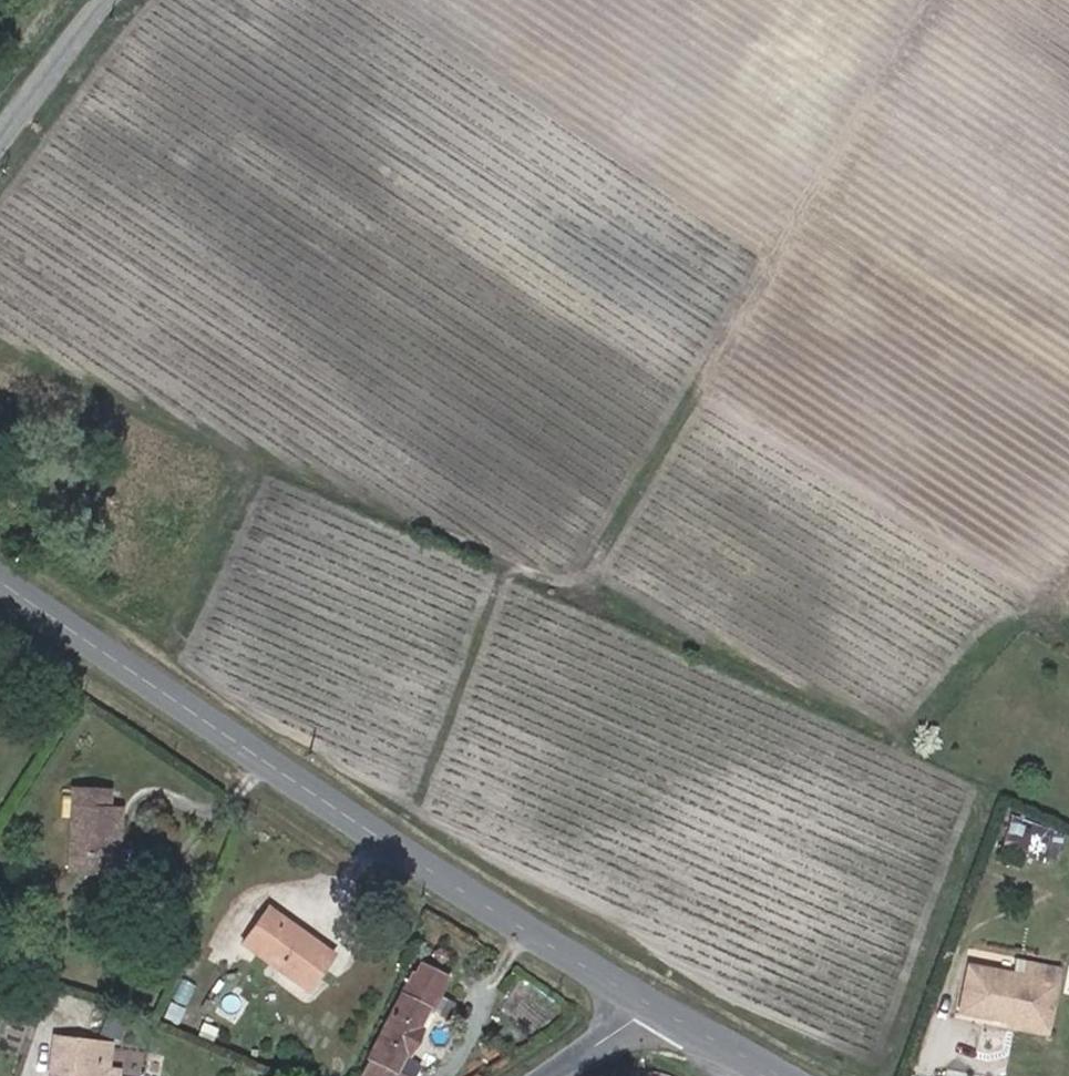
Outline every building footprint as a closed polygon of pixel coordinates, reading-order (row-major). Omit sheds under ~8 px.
[(116,875),(120,806),(108,806),(109,788),(72,786),(68,873),(116,875)] [(1023,849),(1031,826),(1010,819),(1002,842),(1023,849)] [(285,920),(267,906),(264,911),(282,924),(285,920)] [(306,991),(332,954),(285,920),(282,924),(264,911),(240,943),(306,991)] [(1025,976),(1027,963),(1017,961),(1015,974),(1025,976)] [(421,1028),(418,1027),(427,1008),(430,1009),(446,979),(415,963),(366,1057),(367,1058),(357,1075),(391,1075),(393,1072),(394,1072),(404,1054),(407,1055),(421,1028)] [(1045,1032),(1057,968),(1027,963),(1025,976),(1015,974),(968,965),(959,1011),(1006,1020),(1005,1024),(1045,1032)] [(120,1038),(124,1023),(106,1017),(100,1032),(120,1038)] [(77,1075),(94,1075),(98,1042),(53,1036),(49,1073),(77,1075)] [(98,1042),(94,1075),(113,1075),(113,1070),(105,1069),(107,1043),(98,1042)]
